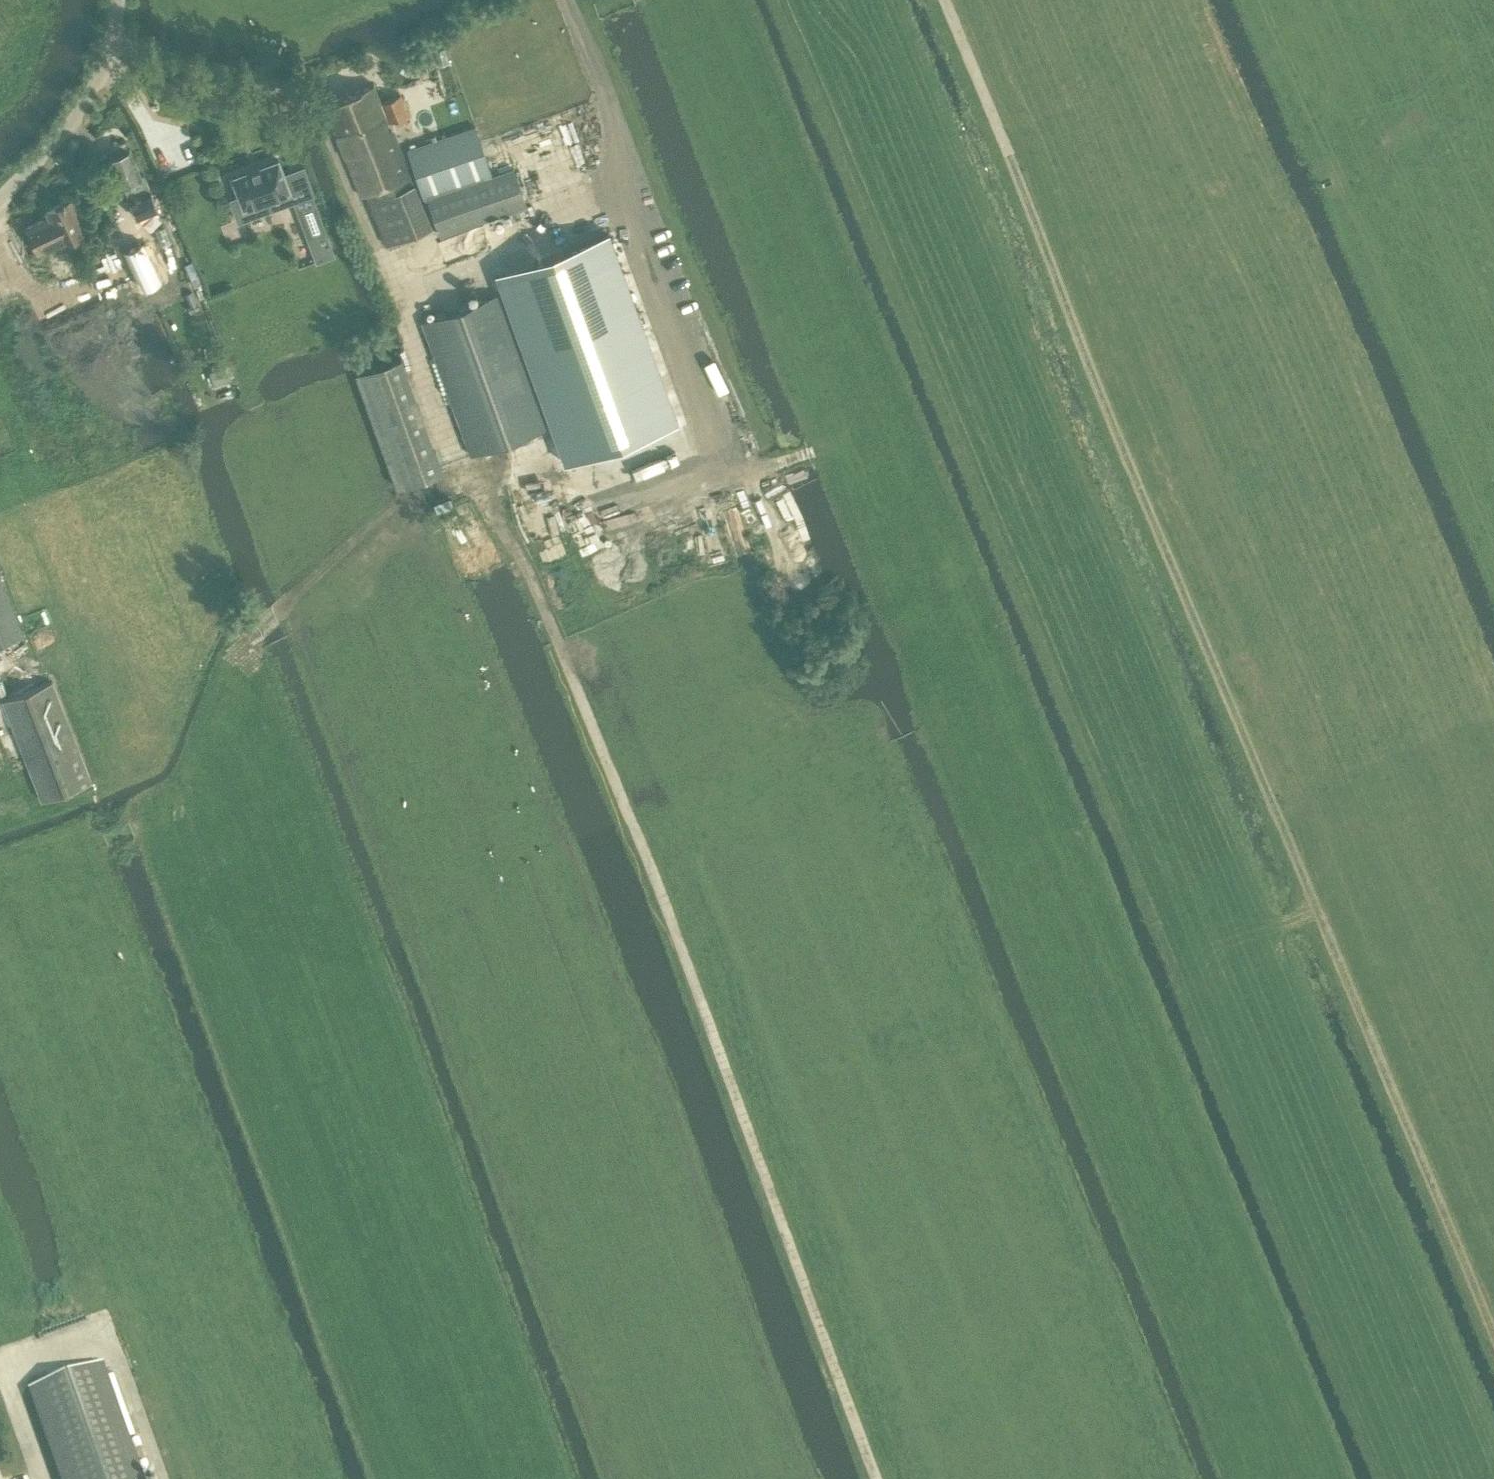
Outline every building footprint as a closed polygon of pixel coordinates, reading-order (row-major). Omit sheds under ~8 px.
[(381,101),(374,84),(325,105),(362,194),(366,193),(387,245),(433,227),(411,175),(410,176),(392,130),(389,131),(385,123),(393,119),(395,124),(410,118),(401,93),(381,101)] [(423,196),(489,173),(481,149),(483,149),(476,126),(406,149),(423,196)] [(128,148),(122,140),(111,145),(111,155),(110,156),(122,184),(127,182),(130,189),(127,190),(139,217),(158,208),(144,174),(141,175),(130,147),(128,148)] [(315,259),(334,252),(313,195),(314,194),(303,165),(284,173),(279,159),(231,177),(237,194),(228,197),(237,222),(293,201),(315,259)] [(441,236),(526,206),(513,168),(427,198),(441,236)] [(62,241),(86,230),(71,197),(47,209),(49,215),(27,225),(39,251),(61,240),(62,241)] [(143,243),(125,252),(142,288),(160,279),(143,243)] [(471,455),(548,427),(499,293),(421,321),(471,455)] [(444,470),(402,357),(355,374),(396,487),(444,470)] [(24,636),(0,576),(0,645),(24,636)] [(0,701),(0,718),(33,804),(97,779),(58,678),(0,701)] [(64,1478),(139,1478),(98,1366),(32,1390),(64,1478)]
